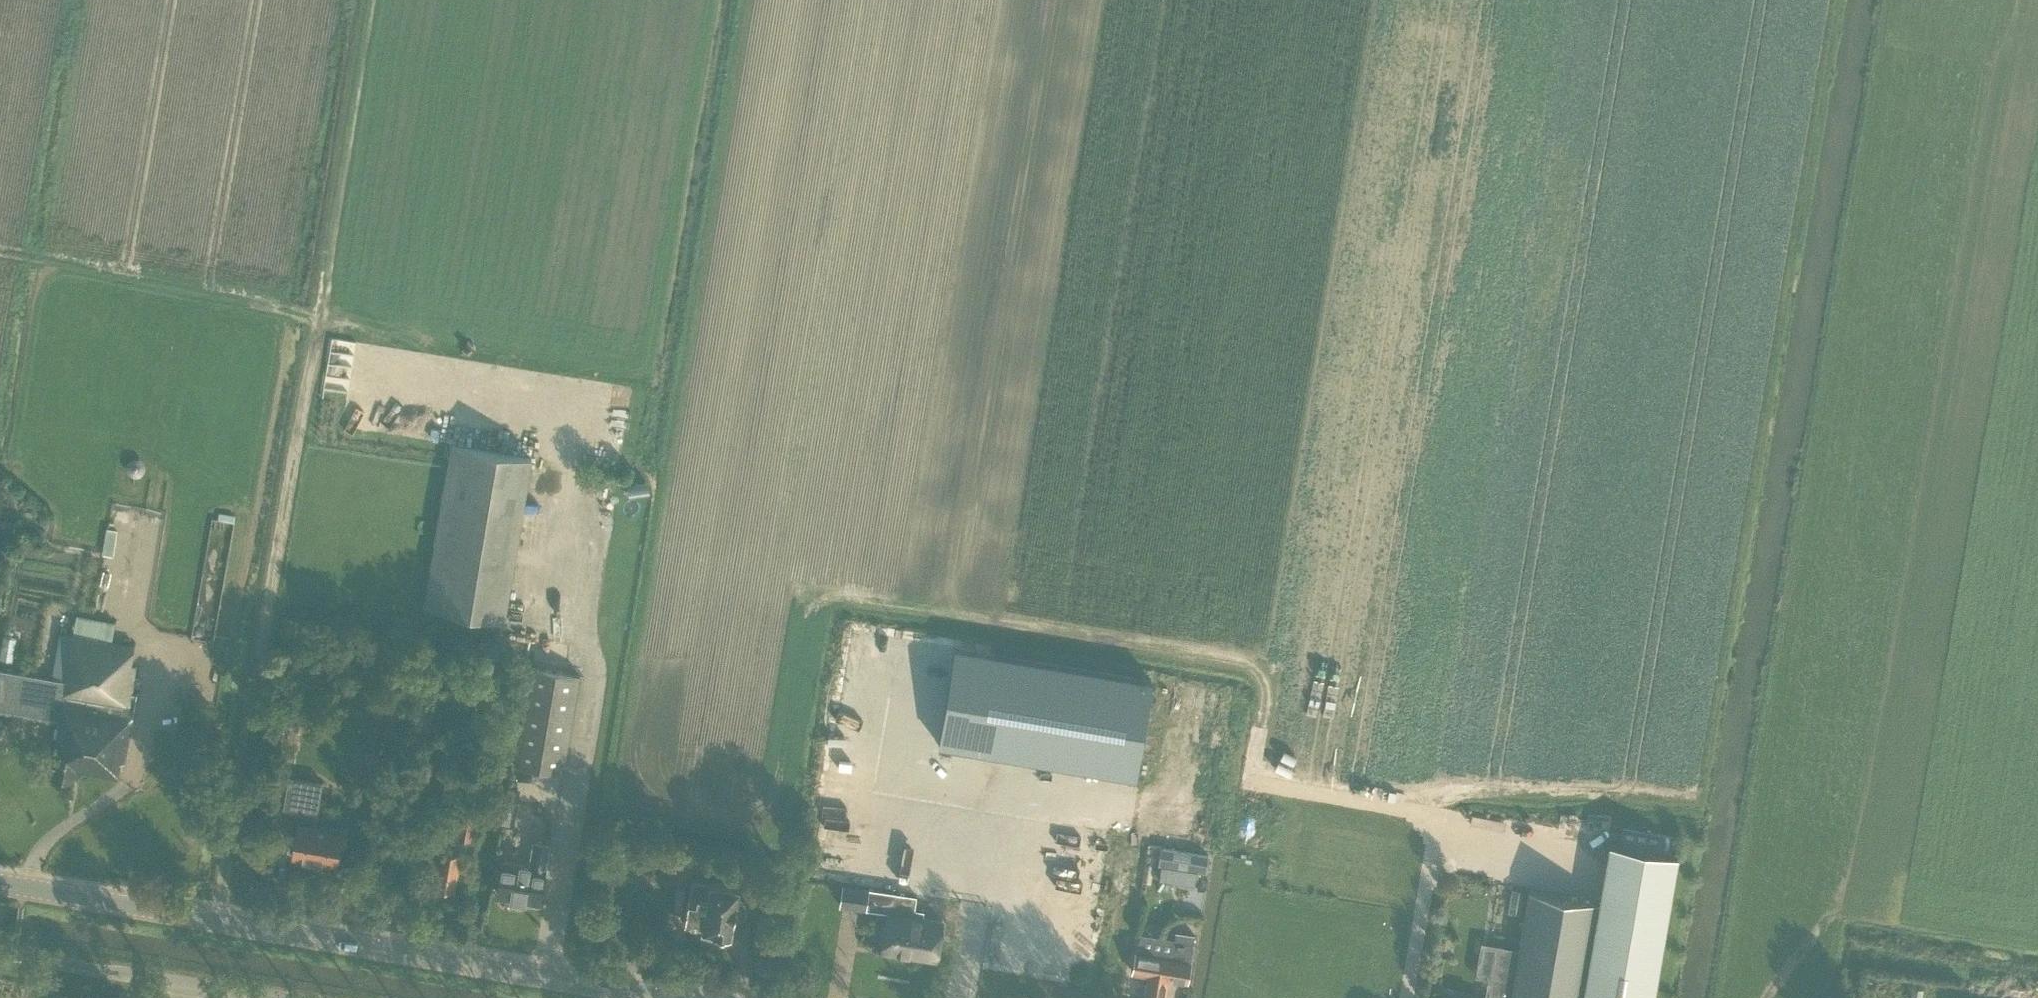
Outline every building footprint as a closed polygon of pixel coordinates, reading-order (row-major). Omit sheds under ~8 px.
[(374,408),(430,412),(431,400),(375,397),(374,408)] [(534,457),(499,451),(452,443),(425,605),(506,619),(534,457)] [(117,568),(120,543),(108,542),(105,566),(117,568)] [(25,673),(18,712),(60,719),(51,774),(76,779),(78,770),(119,779),(122,761),(127,762),(135,716),(134,716),(138,693),(135,692),(138,664),(134,663),(136,649),(135,649),(136,644),(74,634),(61,632),(53,678),(25,673)] [(956,647),(940,745),(1137,778),(1153,680),(956,647)] [(515,765),(565,773),(582,675),(532,666),(515,765)] [(901,666),(899,674),(917,680),(920,672),(901,666)] [(0,669),(0,709),(18,712),(25,673),(0,669)] [(417,710),(413,736),(429,737),(432,712),(417,710)] [(281,727),(278,745),(286,746),(289,729),(281,727)] [(371,749),(367,770),(383,773),(388,753),(371,749)] [(316,796),(317,789),(318,783),(291,778),(284,816),(301,819),(294,856),(337,863),(340,844),(346,845),(348,829),(331,826),(331,827),(330,830),(315,827),(321,796),(316,796)] [(1020,793),(1019,804),(1041,806),(1042,795),(1020,793)] [(462,852),(461,852),(464,839),(472,840),(475,828),(462,825),(459,838),(450,836),(447,850),(442,849),(436,886),(456,890),(462,852)] [(1605,903),(1668,913),(1678,855),(1615,844),(1605,903)] [(673,855),(692,858),(693,850),(674,847),(673,855)] [(1179,850),(1177,865),(1210,870),(1211,863),(1211,862),(1212,855),(1179,850)] [(642,851),(640,863),(654,865),(656,854),(642,851)] [(503,860),(498,891),(513,894),(512,899),(541,903),(547,868),(503,860)] [(710,878),(710,880),(693,877),(685,923),(702,926),(702,927),(733,933),(735,918),(736,918),(739,918),(742,917),(744,916),(746,914),(747,912),(747,910),(748,906),(747,904),(746,902),(744,900),(741,898),(739,897),(741,884),(710,878)] [(1097,897),(995,879),(991,905),(1092,924),(1097,897)] [(841,905),(888,912),(888,910),(893,911),(896,893),(844,884),(841,905)] [(1668,913),(1605,903),(1530,889),(1520,949),(1496,945),(1491,977),(1487,997),(1654,997),(1668,913)] [(888,910),(884,951),(938,959),(944,918),(924,915),(925,911),(916,909),(918,896),(896,893),(893,911),(888,910)] [(504,901),(502,917),(547,920),(549,905),(504,901)] [(1014,929),(1008,918),(996,925),(1001,935),(1014,929)] [(1191,962),(1194,943),(1175,940),(1172,957),(1138,952),(1135,972),(1150,975),(1146,997),(1167,997),(1170,979),(1189,982),(1192,963),(1191,962)] [(894,973),(939,972),(939,962),(893,963),(894,973)]
